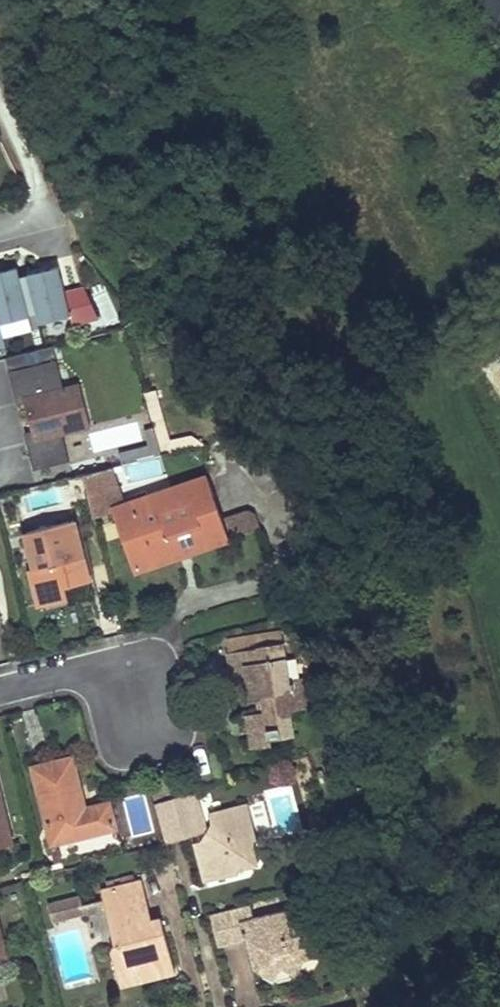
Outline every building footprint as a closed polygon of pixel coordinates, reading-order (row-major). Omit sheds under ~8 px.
[(497,18),(499,17),(499,0),(491,4),(497,18)] [(65,293),(59,266),(28,274),(41,324),(71,316),(72,324),(99,318),(86,288),(65,293)] [(0,324),(31,317),(18,267),(0,272),(0,323),(0,324)] [(17,406),(26,403),(29,415),(33,431),(36,440),(27,442),(34,470),(71,461),(65,434),(80,430),(69,387),(64,388),(57,360),(9,371),(17,406)] [(69,387),(80,430),(90,427),(80,384),(69,387)] [(94,427),(95,448),(141,444),(140,424),(94,427)] [(83,474),(107,468),(105,460),(71,468),(73,477),(83,474)] [(107,468),(83,474),(90,499),(94,517),(113,508),(124,504),(113,466),(107,468)] [(83,474),(68,478),(74,503),(90,499),(83,474)] [(207,475),(124,504),(113,508),(135,572),(176,557),(166,529),(198,518),(208,546),(256,530),(257,531),(261,529),(256,514),(249,511),(223,519),(207,475)] [(198,518),(166,529),(176,557),(208,546),(198,518)] [(69,599),(65,587),(90,581),(75,520),(26,532),(35,567),(30,569),(39,606),(69,599)] [(260,695),(265,711),(246,714),(251,748),(271,744),(270,738),(295,735),(291,709),(310,706),(306,681),(292,683),(284,641),(258,647),(258,649),(228,653),(231,668),(244,665),(249,697),(260,695)] [(231,668),(222,669),(226,700),(249,697),(244,665),(231,668)] [(51,842),(115,827),(110,802),(85,808),(72,757),(33,766),(51,842)] [(193,791),(155,804),(166,844),(206,833),(193,791)] [(208,839),(196,842),(206,881),(239,873),(258,840),(248,805),(210,815),(214,830),(208,839)] [(0,810),(0,844),(11,841),(2,809),(0,810)] [(127,941),(115,944),(111,949),(117,971),(131,967),(135,981),(175,971),(162,918),(152,920),(142,923),(140,915),(128,918),(125,903),(146,897),(142,880),(134,883),(132,874),(120,877),(122,885),(101,891),(112,932),(124,929),(127,941)] [(80,895),(48,903),(53,919),(84,911),(80,895)] [(146,897),(125,903),(128,918),(140,915),(142,923),(152,920),(146,897)] [(255,917),(252,903),(210,913),(217,941),(246,933),(249,944),(260,950),(254,962),(275,976),(283,965),(296,972),(307,954),(318,951),(306,905),(255,917)] [(0,961),(10,958),(0,921),(0,961)] [(124,929),(112,932),(115,944),(127,941),(124,929)] [(131,967),(117,971),(120,985),(135,981),(131,967)]
